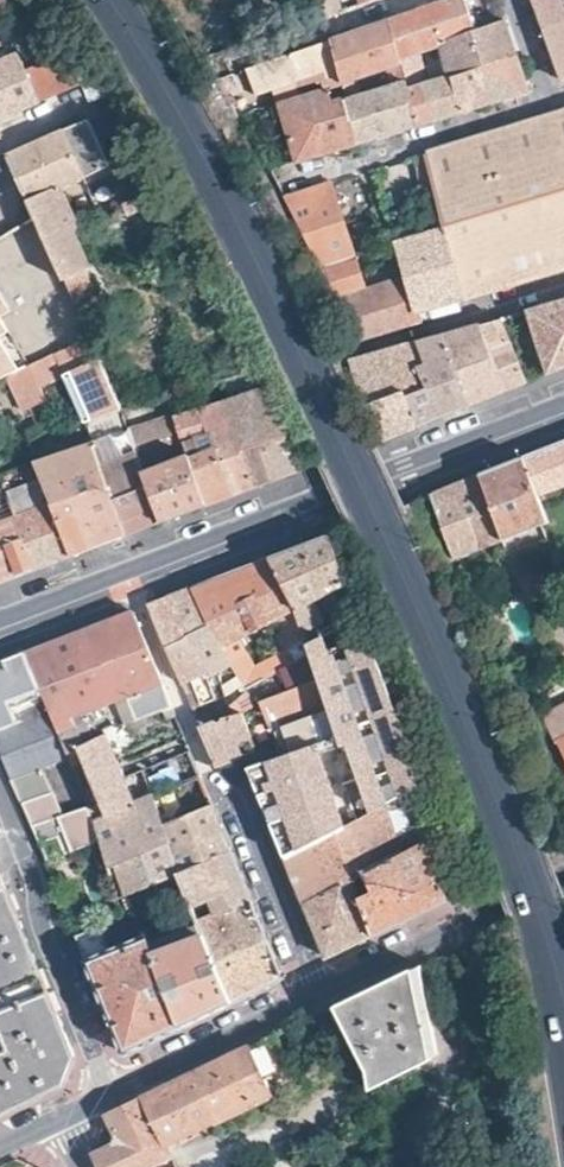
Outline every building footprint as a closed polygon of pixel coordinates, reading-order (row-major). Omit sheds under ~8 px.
[(21,0),(0,0),(0,9),(21,0)] [(323,14),(328,12),(325,0),(319,0),(323,14)] [(467,0),(438,0),(433,2),(386,18),(397,56),(436,42),(477,29),(467,0)] [(543,27),(563,19),(563,0),(534,0),(535,4),(543,27)] [(397,56),(386,18),(346,32),(329,38),(334,59),(339,82),(398,61),(397,56)] [(563,79),(563,19),(543,27),(546,36),(557,69),(560,80),(563,79)] [(508,40),(502,21),(477,29),(436,42),(448,72),(513,53),(508,40)] [(334,59),(329,38),(277,56),(249,66),(257,86),(334,59)] [(37,100),(16,52),(5,56),(0,47),(0,116),(37,100)] [(513,53),(448,72),(458,111),(524,91),(525,90),(519,71),(513,53)] [(46,76),(53,93),(78,82),(71,66),(46,76)] [(235,71),(222,75),(234,95),(246,88),(235,71)] [(404,85),(414,125),(436,118),(458,111),(448,72),(404,85)] [(343,97),(355,143),(382,134),(414,125),(404,85),(403,80),(343,97)] [(330,101),(326,89),(278,103),(296,161),(310,156),(355,143),(343,97),(330,101)] [(442,229),(463,293),(563,266),(563,110),(503,129),(422,154),(430,185),(442,229)] [(81,174),(105,164),(85,119),(62,130),(81,174)] [(25,199),(56,186),(81,174),(62,130),(6,155),(6,156),(25,199)] [(422,154),(411,157),(420,188),(430,185),(422,154)] [(365,293),(329,183),(283,198),(356,335),(422,317),(418,306),(409,279),(402,282),(365,293)] [(37,229),(70,218),(56,186),(25,199),(33,219),(37,229)] [(125,200),(131,211),(138,208),(134,196),(125,200)] [(125,200),(116,202),(122,214),(131,211),(125,200)] [(37,229),(60,281),(82,270),(83,270),(84,269),(84,268),(69,232),(75,229),(70,218),(37,229)] [(85,336),(60,281),(37,229),(33,219),(9,234),(0,240),(0,378),(4,376),(85,336)] [(397,243),(409,279),(418,306),(463,293),(442,229),(397,243)] [(527,307),(548,371),(563,364),(563,297),(527,307)] [(527,379),(505,313),(479,320),(504,388),(512,385),(527,379)] [(504,388),(479,320),(442,330),(468,402),(487,394),(504,388)] [(468,402),(442,330),(416,337),(424,359),(417,362),(424,384),(404,390),(415,423),(445,411),(468,402)] [(85,336),(4,376),(20,411),(44,399),(39,387),(67,374),(86,417),(117,406),(85,336)] [(416,337),(349,355),(371,432),(375,432),(378,438),(407,426),(415,423),(404,390),(424,384),(417,362),(424,359),(416,337)] [(296,469),(264,385),(218,403),(253,485),(274,477),(296,469)] [(253,485),(218,403),(180,411),(168,416),(176,436),(180,447),(182,446),(185,454),(205,504),(225,496),(253,485)] [(176,436),(168,416),(125,431),(133,451),(176,436)] [(133,451),(125,431),(89,442),(127,533),(141,528),(159,521),(140,470),(133,451)] [(521,455),(546,520),(563,513),(563,500),(558,483),(563,481),(563,438),(521,455)] [(127,533),(89,442),(30,462),(49,502),(53,512),(67,555),(97,544),(127,533)] [(205,504),(185,454),(140,470),(159,521),(177,514),(205,504)] [(479,471),(501,538),(540,522),(546,520),(521,455),(498,463),(479,471)] [(30,462),(0,473),(0,484),(35,567),(50,561),(67,555),(53,512),(49,502),(30,462)] [(461,554),(501,538),(479,471),(454,482),(431,491),(454,556),(461,554)] [(0,484),(0,580),(25,571),(35,567),(0,484)] [(299,543),(269,555),(296,624),(309,619),(329,611),(328,609),(354,599),(328,532),(299,543)] [(296,624),(269,555),(230,570),(191,585),(208,628),(237,699),(287,673),(310,660),(300,633),(296,624)] [(512,564),(528,599),(545,592),(545,591),(546,591),(546,590),(545,589),(536,569),(530,570),(525,558),(512,564)] [(182,682),(207,672),(191,636),(208,628),(191,585),(167,595),(151,601),(150,601),(149,602),(149,603),(149,604),(172,657),(182,682)] [(312,628),(300,633),(310,660),(316,676),(319,684),(328,710),(329,714),(388,691),(354,599),(328,609),(329,611),(309,619),(312,628)] [(68,721),(78,744),(94,737),(84,711),(127,694),(136,719),(163,708),(174,703),(134,608),(74,631),(27,650),(50,709),(57,725),(68,721)] [(191,636),(207,672),(216,669),(230,703),(225,707),(228,712),(239,706),(237,699),(208,628),(191,636)] [(50,709),(27,650),(0,660),(0,728),(50,709)] [(310,660),(287,673),(292,686),(299,683),(301,691),(261,706),(280,755),(308,745),(300,723),(328,710),(319,684),(308,688),(305,681),(316,676),(310,660)] [(188,696),(193,709),(218,698),(212,685),(188,696)] [(308,745),(280,755),(249,766),(286,856),(387,801),(418,784),(403,729),(388,691),(329,714),(337,734),(308,745)] [(166,717),(177,713),(174,703),(163,708),(166,717)] [(547,714),(558,738),(563,749),(563,705),(547,714)] [(12,776),(68,753),(57,725),(50,709),(0,728),(0,746),(2,751),(12,776)] [(213,718),(199,724),(208,746),(216,765),(244,753),(255,749),(255,748),(256,747),(255,746),(242,713),(223,715),(218,720),(213,718)] [(90,776),(79,781),(94,819),(155,794),(144,767),(125,775),(106,731),(94,737),(78,744),(90,776)] [(12,776),(22,800),(77,777),(68,753),(12,776)] [(54,832),(62,853),(98,837),(91,820),(94,819),(79,781),(77,777),(22,800),(30,821),(38,840),(54,832)] [(428,823),(418,784),(387,801),(402,835),(428,823)] [(170,796),(167,789),(159,792),(163,799),(170,796)] [(155,794),(94,819),(91,820),(98,837),(110,867),(118,864),(130,892),(133,891),(179,871),(161,823),(166,821),(155,794)] [(161,823),(179,871),(232,848),(217,810),(213,801),(166,821),(161,823)] [(407,845),(402,835),(387,801),(286,856),(307,909),(327,956),(372,934),(364,897),(352,903),(345,886),(368,875),(407,857),(402,847),(407,845)] [(431,834),(407,845),(402,847),(407,857),(368,875),(376,892),(364,897),(372,934),(403,920),(448,898),(431,834)] [(232,848),(179,871),(194,908),(212,899),(217,913),(199,922),(202,930),(231,1003),(255,991),(282,978),(282,977),(283,976),(283,975),(282,974),(260,918),(232,848)] [(0,1112),(35,1096),(63,1082),(64,1081),(65,1080),(65,1079),(73,1055),(73,1054),(73,1053),(73,1052),(73,1051),(45,982),(15,909),(6,887),(0,889),(0,1112)] [(100,924),(76,934),(104,1005),(124,1053),(152,1040),(181,1026),(154,952),(147,931),(110,947),(100,924)] [(202,930),(154,952),(181,1026),(205,1015),(231,1003),(202,930)] [(404,971),(335,1005),(368,1071),(371,1087),(440,1051),(421,962),(404,971)] [(242,1049),(187,1076),(208,1121),(210,1125),(267,1096),(263,1087),(293,1071),(275,1034),(242,1049)] [(173,1082),(144,1096),(165,1142),(208,1121),(187,1076),(173,1082)] [(93,1153),(100,1166),(177,1166),(169,1149),(165,1142),(144,1096),(107,1114),(116,1133),(113,1143),(93,1153)]
